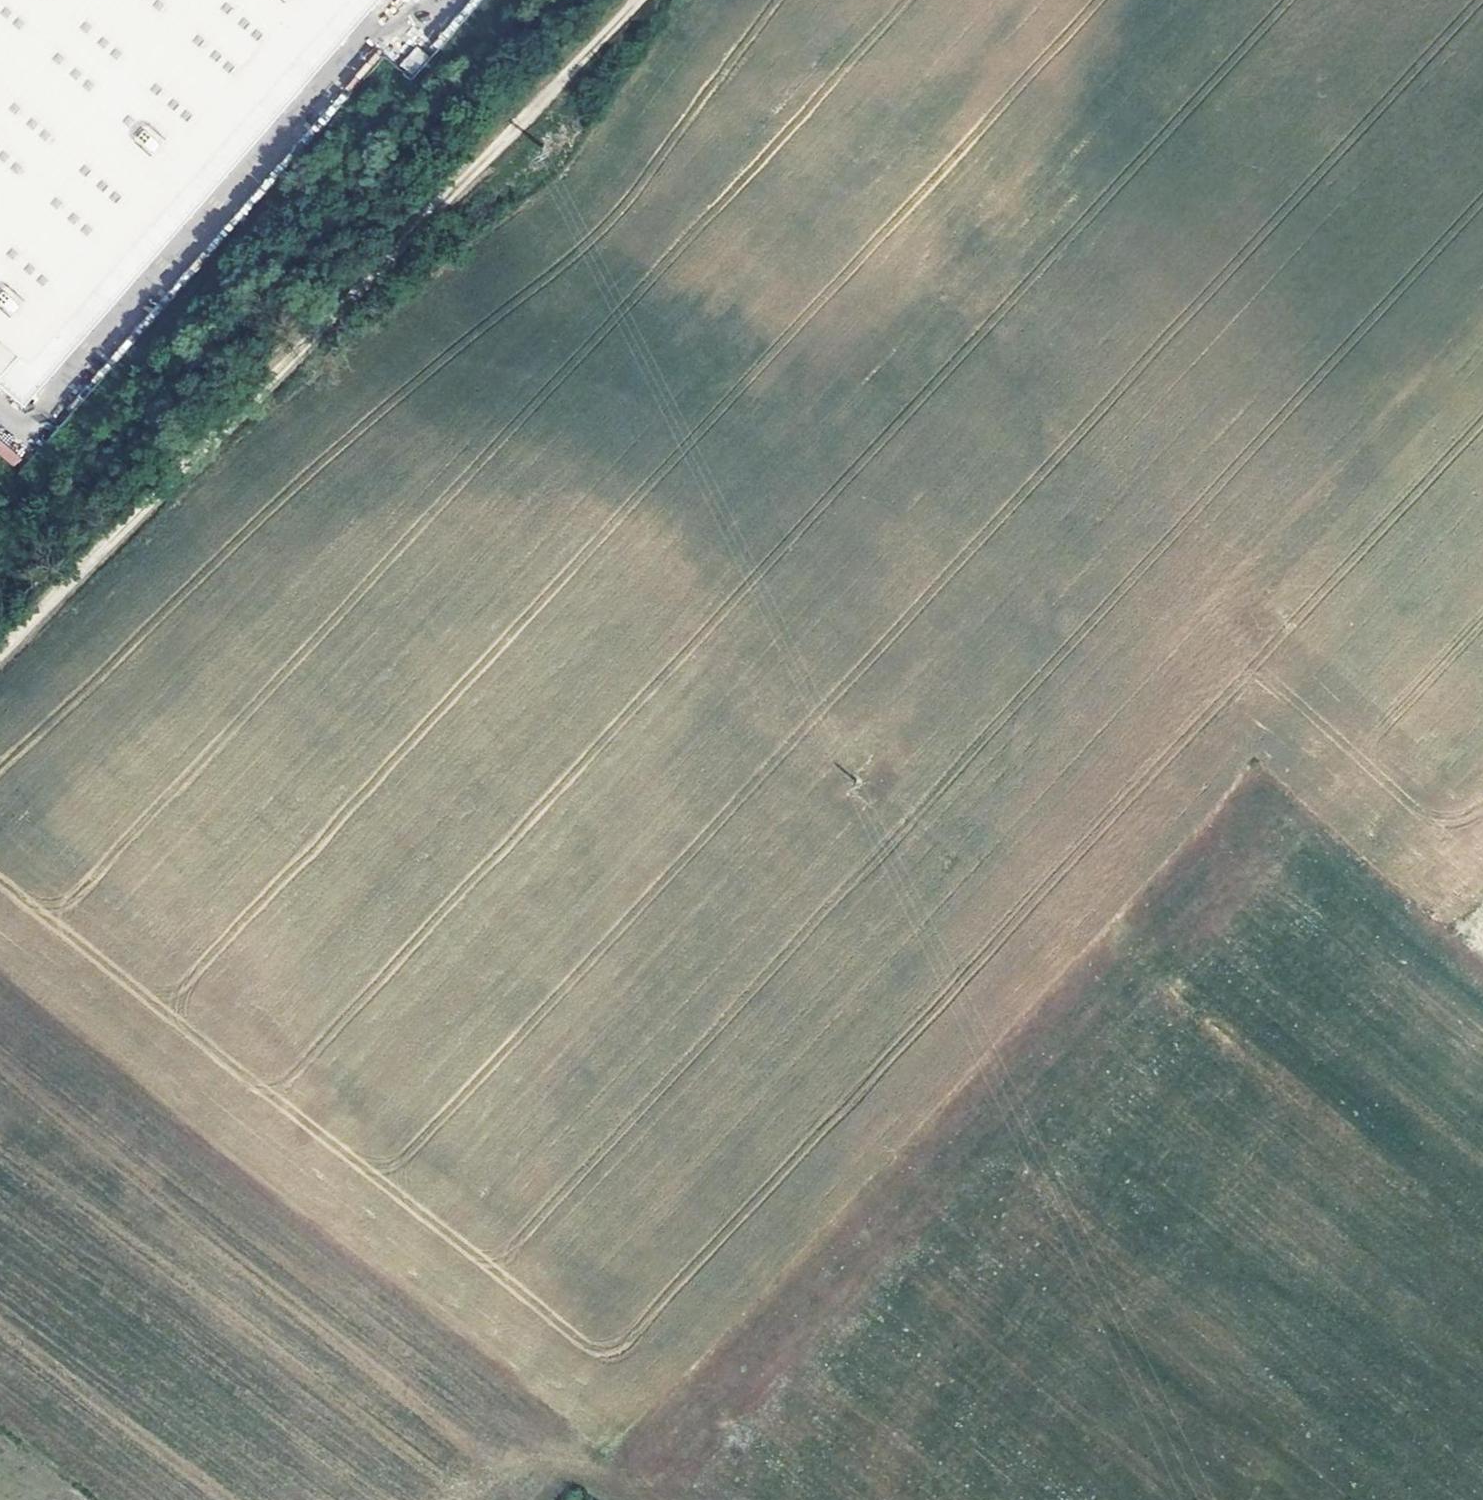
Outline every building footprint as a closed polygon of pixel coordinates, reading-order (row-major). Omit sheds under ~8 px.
[(329,0),(0,0),(0,377),(329,0)] [(0,377),(0,380),(26,402),(376,0),(329,0),(0,377)] [(401,64),(412,74),(428,55),(417,45),(401,64)] [(13,465),(20,457),(0,440),(0,454),(13,465)]
